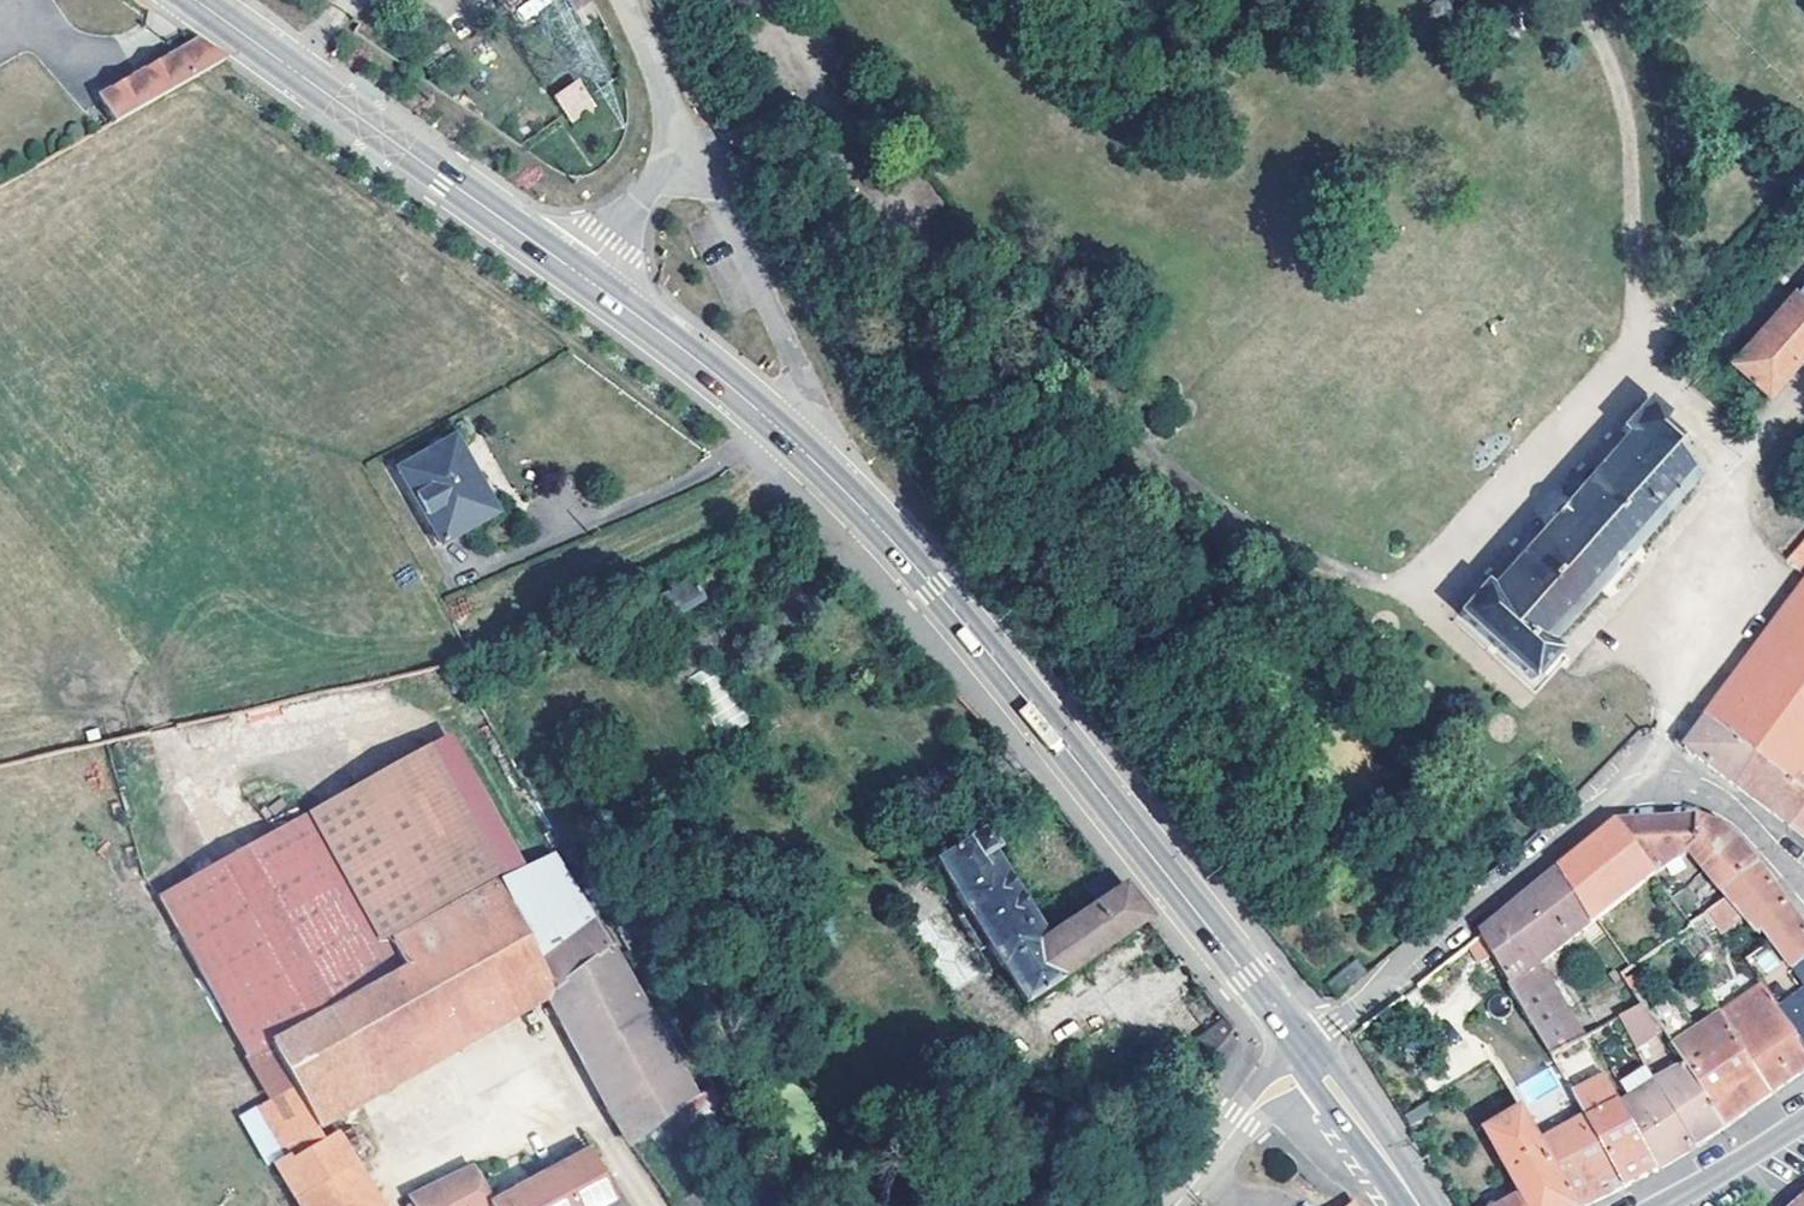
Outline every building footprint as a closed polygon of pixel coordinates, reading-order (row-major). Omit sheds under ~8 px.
[(523,0),(497,0),(506,12),(523,0)] [(506,12),(519,33),(563,0),(523,0),(506,12)] [(220,68),(195,49),(95,106),(110,130),(220,68)] [(595,100),(588,80),(561,92),(569,111),(595,100)] [(595,100),(569,111),(573,122),(600,111),(595,100)] [(1803,355),(1803,299),(1796,292),(1729,369),(1765,400),(1803,355)] [(1663,418),(1645,403),(1624,426),(1619,431),(1623,436),(1488,591),(1481,586),(1456,616),(1530,682),(1557,652),(1547,644),(1693,478),(1663,458),(1676,445),(1656,427),(1663,418)] [(489,518),(442,435),(387,467),(436,549),(489,518)] [(1782,559),(1801,576),(1803,572),(1803,534),(1782,559)] [(681,615),(707,597),(691,574),(665,592),(681,615)] [(1684,751),(1690,756),(1735,790),(1759,757),(1771,765),(1777,759),(1803,779),(1803,585),(1684,751)] [(426,745),(303,814),(374,939),(382,934),(491,877),(426,745)] [(1789,830),(1803,810),(1803,779),(1777,759),(1771,765),(1759,757),(1735,790),(1782,825),(1789,830)] [(1789,830),(1803,841),(1803,810),(1789,830)] [(303,814),(154,896),(244,1057),(264,1046),(287,1087),(310,1129),(541,1001),(603,1111),(599,1114),(614,1139),(618,1137),(626,1148),(657,1122),(673,1109),(687,1098),(587,920),(532,962),(494,884),(388,944),(382,934),(374,939),(303,814)] [(1710,824),(1702,820),(1635,825),(1615,827),(1648,875),(1685,853),(1718,897),(1757,870),(1735,844),(1718,828),(1710,824)] [(1588,927),(1650,877),(1648,875),(1615,827),(1602,838),(1573,862),(1557,874),(1588,927)] [(989,851),(978,835),(931,864),(962,912),(984,946),(1021,1004),(1145,922),(1120,889),(1096,905),(1041,941),(985,854),(989,851)] [(494,884),(532,962),(587,920),(549,854),(494,884)] [(1735,919),(1772,890),(1757,870),(1718,897),(1723,904),(1735,919)] [(1086,889),(1096,905),(1120,889),(1108,874),(1086,889)] [(1491,929),(1478,939),(1488,956),(1550,1063),(1581,1045),(1537,968),(1588,927),(1557,874),(1491,929)] [(1677,884),(1661,892),(1685,928),(1701,918),(1677,884)] [(1768,950),(1802,929),(1779,899),(1772,890),(1735,919),(1738,924),(1754,945),(1761,943),(1767,951),(1768,950)] [(1723,904),(1701,918),(1716,938),(1738,924),(1735,919),(1723,904)] [(984,946),(962,912),(952,918),(974,953),(984,946)] [(1803,962),(1803,932),(1802,929),(1768,950),(1791,970),(1803,962)] [(1478,962),(1488,956),(1478,939),(1468,947),(1478,962)] [(1758,994),(1803,1057),(1803,962),(1791,970),(1768,950),(1767,951),(1738,968),(1758,994)] [(1337,992),(1366,973),(1358,960),(1328,979),(1337,992)] [(1768,1098),(1714,1020),(1686,1038),(1634,965),(1615,978),(1637,1009),(1656,1037),(1679,1069),(1723,1130),(1728,1127),(1735,1122),(1768,1098)] [(1768,1098),(1775,1093),(1803,1072),(1803,1057),(1758,994),(1714,1020),(1768,1098)] [(1637,1009),(1614,1024),(1631,1051),(1656,1037),(1637,1009)] [(1195,1043),(1219,1072),(1238,1039),(1225,1023),(1195,1043)] [(1656,1171),(1618,1107),(1581,1045),(1550,1063),(1563,1085),(1623,1189),(1650,1175),(1656,1171)] [(1679,1069),(1653,1085),(1694,1147),(1702,1143),(1723,1130),(1679,1069)] [(1694,1147),(1653,1085),(1644,1070),(1624,1083),(1633,1097),(1618,1107),(1656,1171),(1687,1152),(1694,1147)] [(1563,1085),(1557,1089),(1560,1095),(1520,1119),(1571,1205),(1589,1205),(1623,1189),(1563,1085)] [(317,1141),(310,1129),(287,1087),(248,1100),(274,1149),(259,1154),(280,1186),(287,1197),(349,1166),(330,1135),(317,1141)] [(1425,1108),(1412,1116),(1414,1121),(1417,1125),(1430,1116),(1425,1108)] [(692,1137),(673,1109),(657,1122),(677,1149),(692,1137)] [(1412,1116),(1401,1123),(1404,1127),(1414,1121),(1412,1116)] [(1520,1119),(1486,1138),(1523,1201),(1513,1205),(1571,1205),(1520,1119)] [(488,1205),(600,1205),(609,1202),(587,1157),(586,1155),(488,1205)] [(287,1197),(293,1205),(371,1205),(349,1166),(287,1197)] [(466,1171),(403,1203),(405,1205),(485,1205),(466,1171)] [(1115,1194),(1102,1205),(1127,1205),(1115,1194)]
